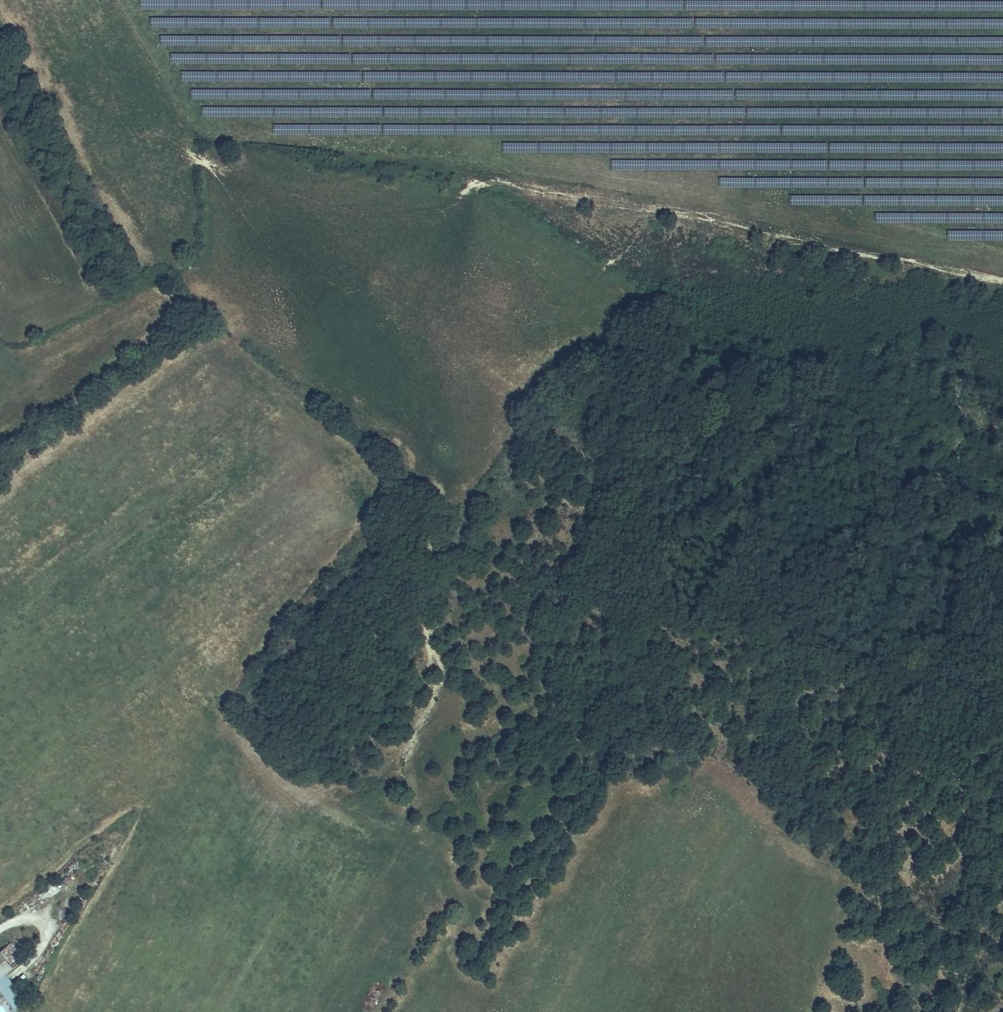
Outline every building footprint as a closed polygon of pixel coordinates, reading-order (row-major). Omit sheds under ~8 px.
[(0,954),(0,986),(18,970),(2,952),(0,954)]
